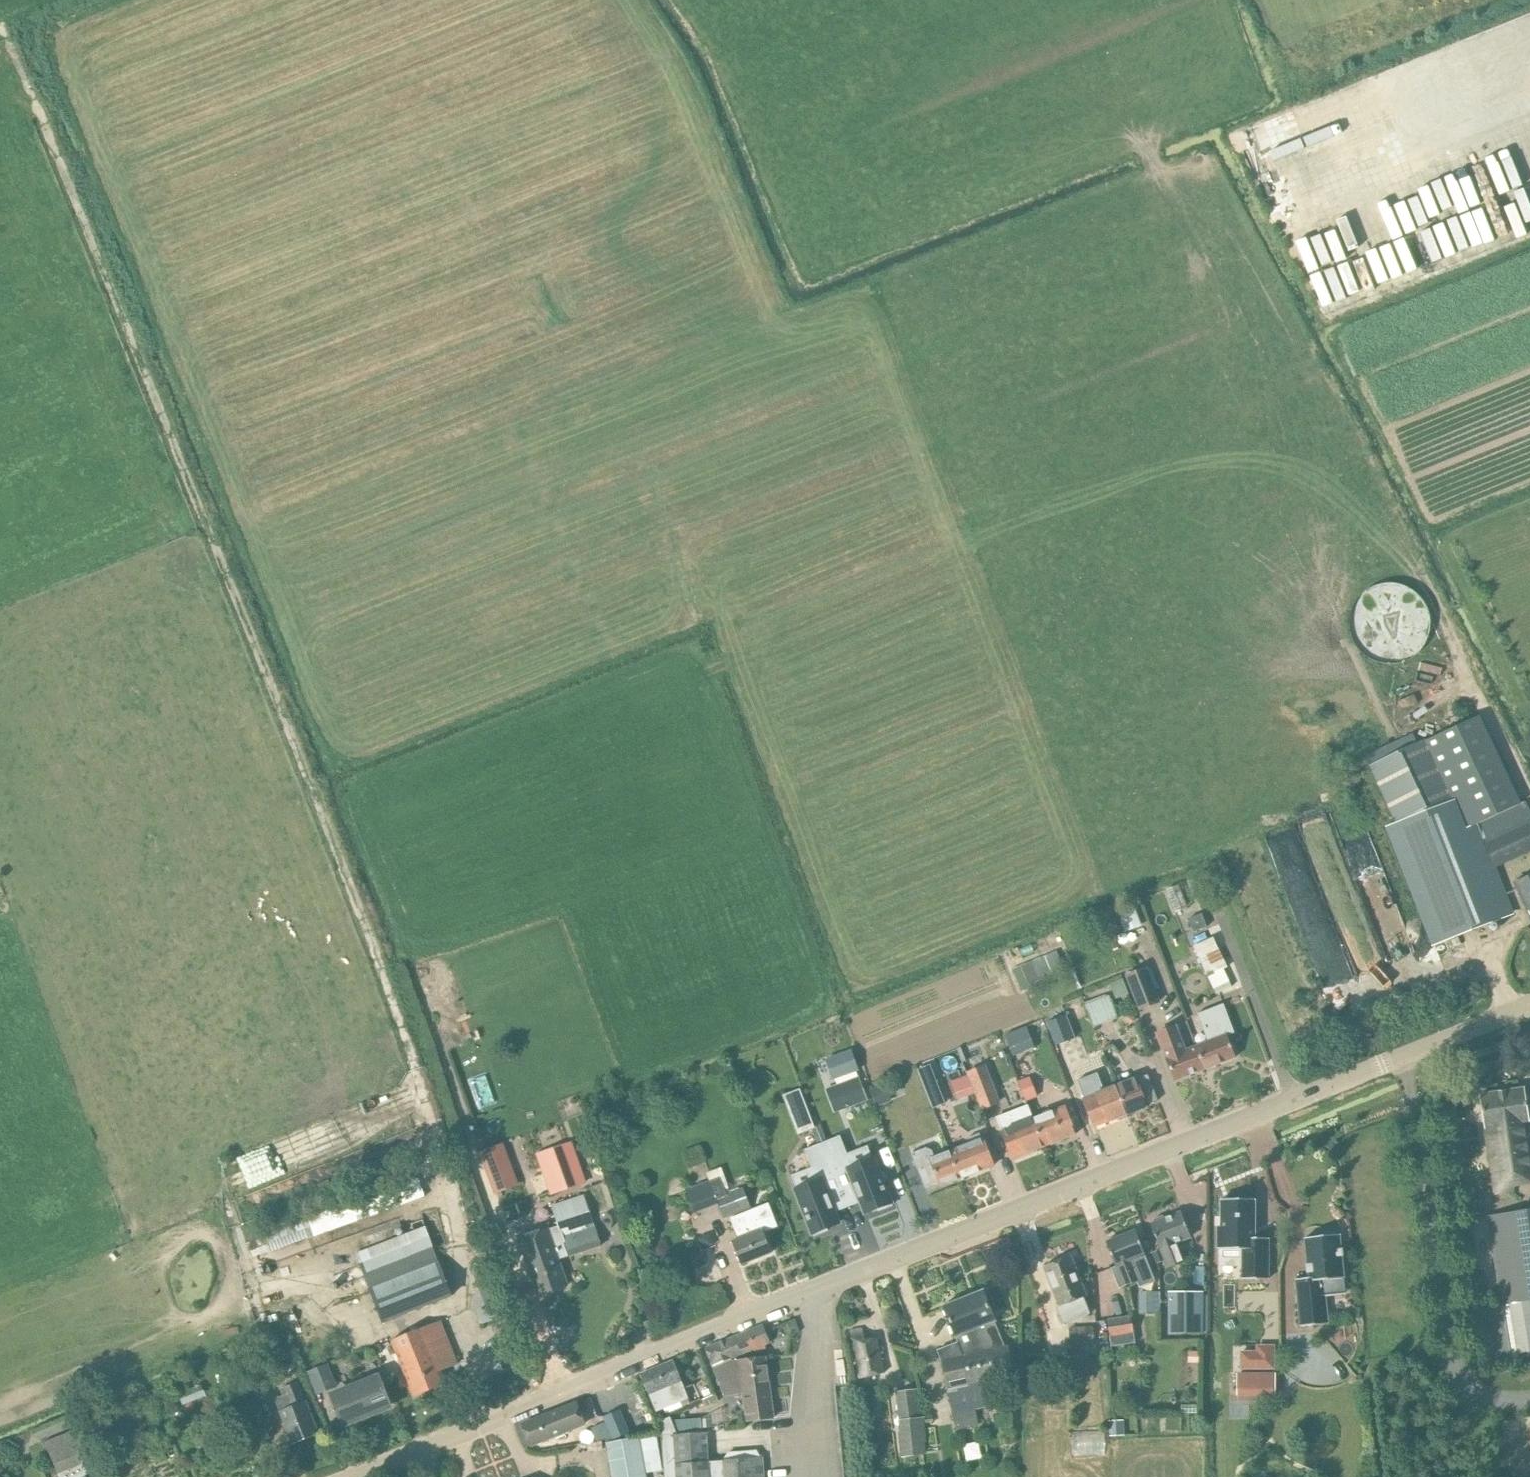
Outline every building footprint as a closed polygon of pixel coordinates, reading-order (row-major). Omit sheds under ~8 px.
[(1496,231),(1522,223),(1525,233),(1527,232),(1523,218),(1529,216),(1529,153),(1527,144),(1474,161),(1496,231)] [(1447,217),(1462,214),(1455,184),(1440,187),(1447,217)] [(1413,733),(1367,755),(1399,825),(1389,829),(1434,943),(1511,914),(1493,867),(1523,853),(1514,833),(1529,826),(1529,814),(1525,802),(1459,832),(1446,802),(1444,803),(1424,759),(1482,732),(1476,717),(1417,743),(1413,733)] [(1288,830),(1269,837),(1325,982),(1344,974),(1288,830)] [(1529,916),(1529,875),(1515,882),(1529,916)] [(1200,912),(1187,917),(1192,930),(1206,925),(1200,912)] [(1193,946),(1213,988),(1229,980),(1223,968),(1227,966),(1213,936),(1193,946)] [(1066,976),(1056,951),(1021,964),(1031,990),(1066,976)] [(1161,1003),(1147,966),(1125,975),(1140,1011),(1161,1003)] [(1085,1004),(1094,1026),(1118,1017),(1109,995),(1085,1004)] [(1197,1045),(1205,1067),(1236,1055),(1228,1035),(1235,1032),(1223,1003),(1197,1014),(1208,1040),(1197,1045)] [(1046,1022),(1056,1045),(1076,1037),(1066,1013),(1046,1022)] [(1157,1032),(1175,1079),(1205,1067),(1197,1045),(1185,1049),(1176,1025),(1157,1032)] [(1027,1026),(1005,1034),(1013,1055),(1035,1047),(1027,1026)] [(983,1060),(1007,1052),(1000,1032),(976,1040),(983,1060)] [(836,1110),(872,1098),(862,1068),(866,1067),(859,1047),(831,1056),(840,1083),(829,1087),(836,1110)] [(1083,1098),(1094,1125),(1126,1113),(1115,1086),(1104,1090),(1097,1072),(1077,1079),(1084,1098),(1083,1098)] [(1115,1086),(1126,1113),(1147,1105),(1146,1104),(1157,1100),(1148,1075),(1136,1079),(1136,1078),(1115,1086)] [(925,1089),(942,1133),(955,1128),(933,1076),(922,1080),(925,1089)] [(1018,1081),(1026,1101),(1037,1097),(1030,1076),(1018,1081)] [(983,1109),(998,1103),(991,1084),(975,1090),(983,1109)] [(786,1093),(801,1132),(820,1125),(805,1085),(786,1093)] [(1480,1092),(1493,1192),(1512,1190),(1511,1185),(1529,1184),(1529,1124),(1525,1085),(1480,1092)] [(1027,1104),(996,1116),(1002,1130),(1013,1158),(1043,1146),(1043,1145),(1032,1118),(1027,1104)] [(1032,1118),(1043,1145),(1076,1132),(1066,1104),(1032,1118)] [(969,1141),(949,1149),(960,1178),(993,1164),(983,1138),(980,1139),(978,1133),(967,1137),(969,1141)] [(840,1135),(823,1142),(848,1207),(862,1202),(866,1213),(878,1208),(879,1211),(892,1205),(874,1159),(853,1167),(840,1135)] [(823,1142),(805,1149),(817,1181),(796,1189),(814,1236),(828,1230),(827,1228),(839,1223),(834,1212),(848,1207),(823,1142)] [(519,1185),(504,1143),(479,1152),(494,1193),(519,1185)] [(585,1182),(572,1143),(538,1154),(551,1193),(585,1182)] [(689,1166),(706,1161),(702,1146),(685,1151),(689,1166)] [(911,1152),(918,1168),(917,1168),(924,1187),(938,1181),(939,1186),(960,1178),(949,1149),(935,1155),(932,1148),(926,1146),(911,1152)] [(731,1240),(740,1263),(772,1251),(764,1232),(778,1226),(768,1202),(753,1208),(744,1186),(727,1193),(720,1175),(686,1190),(695,1213),(718,1203),(725,1219),(730,1217),(738,1238),(731,1240)] [(518,1238),(538,1295),(568,1285),(559,1259),(602,1245),(596,1226),(595,1227),(584,1194),(551,1205),(558,1226),(549,1228),(548,1228),(518,1238)] [(1222,1229),(1219,1229),(1220,1251),(1242,1251),(1243,1281),(1268,1280),(1268,1239),(1256,1239),(1255,1201),(1222,1201),(1222,1229)] [(1487,1215),(1500,1304),(1501,1304),(1479,1308),(1488,1363),(1511,1359),(1511,1355),(1529,1352),(1529,1208),(1487,1215)] [(1176,1242),(1191,1236),(1181,1211),(1165,1217),(1164,1215),(1155,1219),(1155,1221),(1150,1223),(1168,1267),(1183,1261),(1176,1242)] [(312,1215),(267,1231),(274,1249),(318,1233),(312,1215)] [(425,1226),(355,1252),(382,1322),(453,1296),(425,1226)] [(1136,1229),(1105,1241),(1115,1266),(1112,1267),(1120,1288),(1138,1281),(1140,1287),(1156,1281),(1136,1229)] [(1295,1278),(1300,1325),(1328,1323),(1326,1296),(1345,1294),(1339,1233),(1337,1234),(1333,1231),(1325,1231),(1323,1235),(1304,1237),(1308,1276),(1295,1278)] [(1059,1305),(1056,1307),(1063,1325),(1091,1313),(1084,1296),(1086,1295),(1070,1255),(1043,1266),(1059,1304),(1059,1305)] [(479,1272),(489,1305),(482,1308),(486,1320),(511,1313),(497,1266),(479,1272)] [(947,1388),(952,1414),(1003,1403),(998,1378),(1015,1374),(1008,1343),(1004,1344),(995,1320),(983,1289),(943,1305),(955,1336),(958,1341),(937,1349),(941,1360),(947,1388)] [(1162,1291),(1143,1290),(1142,1308),(1161,1309),(1162,1291)] [(1167,1291),(1168,1333),(1204,1333),(1204,1291),(1167,1291)] [(1132,1316),(1108,1320),(1112,1346),(1135,1342),(1132,1316)] [(391,1339),(414,1396),(447,1383),(442,1370),(457,1364),(440,1320),(391,1339)] [(713,1365),(731,1358),(736,1356),(754,1349),(756,1352),(767,1348),(765,1344),(771,1342),(763,1323),(705,1347),(713,1365)] [(1070,1344),(1094,1343),(1094,1326),(1069,1327),(1070,1344)] [(850,1330),(859,1376),(883,1371),(877,1338),(865,1340),(863,1328),(850,1330)] [(1088,1372),(1088,1354),(1071,1355),(1071,1373),(1088,1372)] [(743,1394),(747,1421),(774,1417),(766,1356),(739,1360),(731,1358),(713,1365),(724,1396),(743,1394)] [(688,1398),(673,1359),(640,1372),(656,1411),(688,1398)] [(317,1393),(335,1386),(327,1365),(309,1373),(317,1393)] [(1253,1372),(1238,1372),(1238,1393),(1253,1393),(1253,1372)] [(391,1404),(381,1379),(332,1398),(342,1423),(391,1404)] [(280,1411),(292,1443),(319,1433),(307,1400),(306,1401),(298,1381),(280,1388),(283,1395),(275,1398),(280,1410),(280,1411)] [(897,1419),(902,1457),(926,1453),(924,1416),(921,1417),(917,1388),(895,1391),(899,1419),(897,1419)] [(526,1424),(532,1440),(549,1434),(551,1438),(569,1431),(567,1427),(581,1421),(574,1405),(526,1424)] [(619,1408),(603,1415),(605,1421),(612,1437),(628,1431),(619,1408)] [(87,1416),(78,1420),(88,1443),(97,1440),(87,1416)] [(660,1420),(661,1433),(664,1470),(665,1476),(765,1476),(764,1457),(761,1457),(757,1450),(729,1451),(724,1458),(710,1460),(709,1460),(707,1431),(677,1433),(670,1417),(660,1420)] [(1520,1421),(1504,1422),(1506,1435),(1521,1433),(1520,1421)] [(83,1472),(90,1469),(73,1427),(42,1439),(57,1476),(70,1476),(83,1472)] [(1072,1428),(1072,1453),(1108,1454),(1109,1429),(1072,1428)] [(611,1476),(647,1476),(646,1472),(664,1470),(661,1433),(640,1437),(639,1436),(605,1442),(611,1476)]
